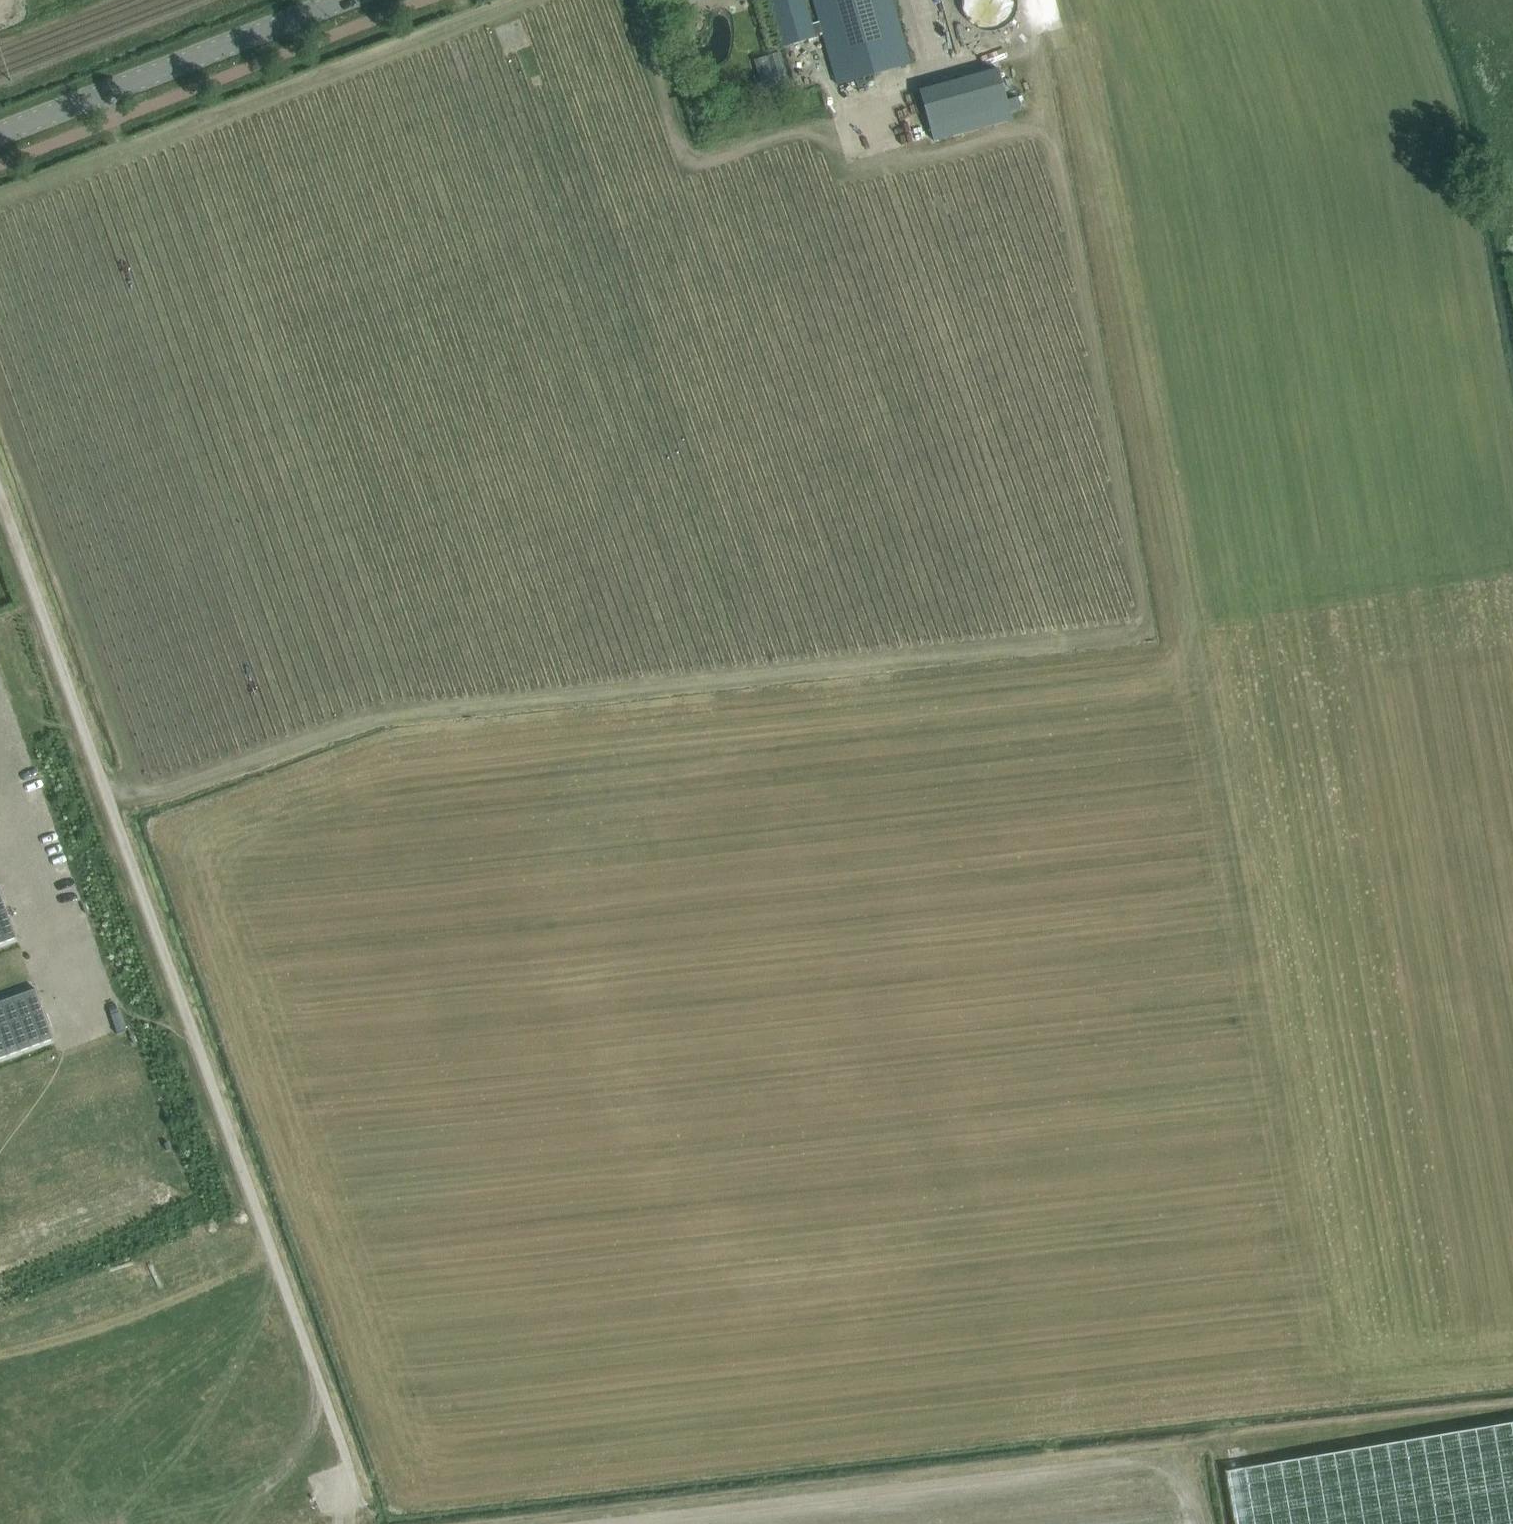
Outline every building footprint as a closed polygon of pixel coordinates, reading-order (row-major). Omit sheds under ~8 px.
[(781,44),(811,35),(821,33),(817,21),(808,24),(801,0),(768,0),(781,44)] [(818,21),(821,32),(835,82),(909,61),(891,0),(812,0),(818,21)] [(761,65),(767,84),(791,77),(785,59),(761,65)] [(933,141),(1011,119),(997,68),(918,90),(933,141)] [(0,893),(0,942),(16,937),(0,893)] [(34,988),(0,1000),(0,1057),(53,1038),(34,988)] [(1230,1470),(1239,1523),(1512,1523),(1512,1423),(1230,1470)]
